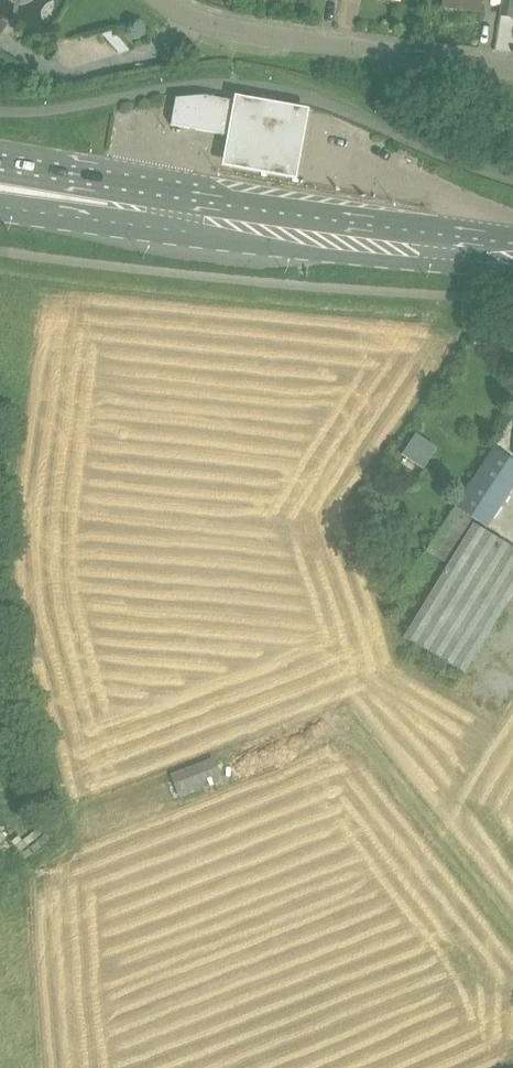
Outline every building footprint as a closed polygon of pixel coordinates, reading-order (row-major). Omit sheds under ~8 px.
[(441,7),(480,11),(481,0),(442,0),(441,7)] [(498,17),(512,18),(512,0),(500,0),(498,17)] [(174,99),(170,125),(223,135),(232,137),(239,103),(233,102),(203,97),(174,99)] [(299,185),(311,117),(233,103),(232,108),(226,142),(221,171),(299,185)] [(400,455),(423,470),(437,448),(414,433),(400,455)] [(472,517),(488,528),(512,489),(512,455),(506,451),(494,443),(453,505),(455,506),(472,517)] [(472,517),(455,506),(425,551),(444,563),(472,517)] [(464,674),(512,593),(512,547),(471,522),(403,636),(464,674)] [(169,774),(178,798),(222,781),(213,757),(169,774)]
